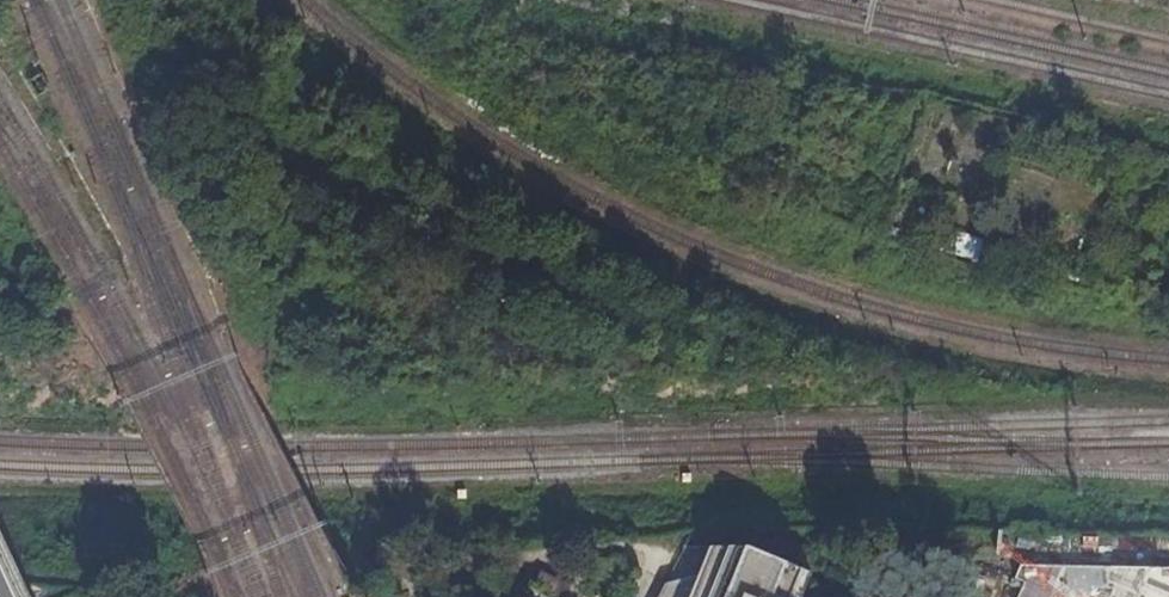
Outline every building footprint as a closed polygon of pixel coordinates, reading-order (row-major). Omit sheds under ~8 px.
[(721,551),(701,596),(791,596),(801,577),(721,551)] [(1022,564),(1009,596),(1168,596),(1168,566),(1022,564)]
